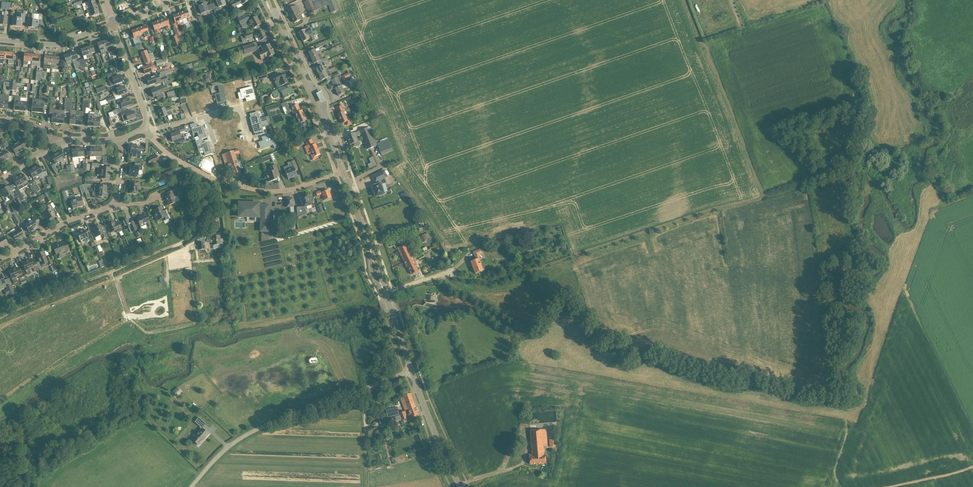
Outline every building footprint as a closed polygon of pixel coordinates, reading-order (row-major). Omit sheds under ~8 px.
[(87,10),(96,7),(94,0),(92,0),(85,2),(86,6),(87,10)] [(211,4),(213,10),(226,5),(224,0),(215,0),(216,2),(211,4)] [(230,3),(233,9),(237,7),(237,6),(241,3),(242,5),(249,1),(248,0),(238,0),(234,2),(234,1),(230,3)] [(304,2),(310,13),(318,10),(313,0),(308,0),(304,2)] [(318,10),(329,4),(332,12),(339,10),(335,0),(313,0),(318,10)] [(213,10),(211,4),(206,6),(206,4),(198,6),(201,14),(213,10)] [(297,5),(288,9),(295,23),(303,19),(297,5)] [(96,7),(87,10),(88,13),(90,17),(99,14),(96,7)] [(187,10),(180,13),(181,15),(183,20),(184,23),(184,24),(188,23),(187,22),(191,20),(190,17),(187,10)] [(12,26),(20,26),(20,22),(24,23),(25,15),(25,11),(21,11),(21,14),(17,14),(17,18),(13,18),(12,26)] [(180,13),(172,16),(173,18),(174,21),(175,23),(176,26),(180,24),(183,23),(184,23),(183,20),(181,15),(180,13)] [(30,14),(29,19),(28,27),(35,28),(35,26),(38,26),(39,20),(33,19),(34,14),(32,14),(30,14)] [(238,18),(237,19),(240,25),(247,21),(250,26),(252,25),(253,28),(260,25),(256,17),(250,20),(247,14),(245,15),(238,18)] [(167,18),(160,21),(162,27),(165,26),(167,29),(170,28),(169,25),(167,18)] [(162,27),(160,21),(152,24),(154,30),(155,30),(156,33),(160,32),(158,29),(162,27)] [(146,26),(139,28),(141,35),(142,39),(150,36),(146,26)] [(139,28),(131,31),(134,39),(133,39),(134,44),(140,42),(138,36),(141,35),(139,28)] [(299,32),(304,42),(310,39),(311,42),(316,40),(314,36),(312,32),(312,33),(309,28),(306,30),(306,29),(299,32)] [(257,34),(254,36),(255,39),(258,37),(260,41),(266,38),(263,31),(257,34)] [(180,46),(177,36),(171,38),(175,48),(180,46)] [(109,39),(103,42),(107,52),(107,53),(113,51),(112,48),(109,39)] [(103,42),(97,44),(100,50),(101,52),(98,53),(100,58),(103,57),(102,54),(107,52),(103,42)] [(245,54),(256,51),(254,44),(242,47),(245,54)] [(259,54),(261,58),(262,60),(274,54),(269,44),(261,48),(263,52),(259,54)] [(86,48),(89,54),(90,58),(93,56),(92,53),(95,52),(92,46),(86,48)] [(87,59),(90,58),(89,54),(86,48),(80,50),(83,57),(86,56),(87,59)] [(318,48),(309,53),(312,58),(320,54),(322,53),(319,48),(318,48)] [(147,50),(141,52),(145,64),(151,62),(147,50)] [(6,52),(5,59),(9,60),(8,64),(13,64),(13,60),(14,53),(6,52)] [(75,52),(69,54),(73,63),(74,65),(79,63),(81,69),(84,68),(81,59),(78,60),(75,52)] [(27,61),(32,61),(32,55),(24,54),(24,61),(23,65),(26,65),(27,61)] [(69,54),(64,56),(66,62),(63,63),(67,72),(70,71),(68,65),(73,63),(69,54)] [(323,59),(320,54),(312,58),(314,64),(323,60),(324,62),(328,60),(331,59),(330,56),(323,59)] [(32,55),(32,61),(37,62),(36,66),(39,66),(40,62),(40,55),(32,55)] [(43,69),(51,69),(51,68),(52,57),(44,56),(44,63),(43,69)] [(52,57),(51,68),(58,68),(59,64),(59,58),(52,57)] [(151,69),(154,68),(153,65),(150,66),(150,65),(143,68),(145,74),(152,71),(151,69)] [(317,69),(320,75),(329,70),(328,67),(325,69),(323,66),(321,67),(317,69)] [(332,80),(337,77),(340,76),(339,72),(332,75),(331,72),(330,73),(329,70),(320,75),(322,80),(327,78),(330,76),(332,80)] [(340,76),(337,77),(332,80),(331,80),(333,84),(330,86),(329,87),(331,89),(332,90),(335,88),(336,89),(335,89),(339,96),(343,94),(345,93),(348,92),(346,88),(343,89),(342,86),(345,84),(344,81),(351,78),(350,76),(356,73),(355,71),(349,73),(342,76),(341,75),(340,76)] [(272,77),(277,88),(288,82),(284,75),(281,76),(279,73),(272,77)] [(111,75),(107,76),(111,86),(122,82),(120,75),(112,78),(111,75)] [(147,79),(149,86),(157,83),(157,84),(163,82),(163,81),(161,76),(161,75),(154,77),(154,76),(147,79)] [(237,91),(235,84),(225,87),(229,103),(236,101),(234,91),(237,91)] [(151,91),(153,97),(157,96),(158,100),(164,98),(162,94),(161,94),(160,92),(168,89),(166,85),(164,86),(159,88),(151,91)] [(226,98),(222,85),(220,86),(219,86),(217,86),(219,93),(215,94),(218,106),(224,104),(223,101),(223,98),(226,98)] [(117,90),(112,91),(113,95),(118,94),(119,96),(127,93),(126,92),(128,91),(127,89),(125,89),(124,86),(116,89),(117,90)] [(241,93),(238,94),(239,100),(246,98),(246,101),(255,99),(252,87),(240,90),(241,93)] [(282,96),(281,96),(282,95),(284,99),(294,94),(290,88),(281,92),(280,93),(278,90),(272,93),(275,99),(282,96)] [(44,100),(39,99),(37,112),(43,113),(44,106),(47,106),(48,97),(44,96),(44,100)] [(124,97),(116,100),(118,104),(117,105),(117,107),(121,106),(122,108),(131,105),(129,99),(125,100),(124,97)] [(286,102),(281,104),(285,114),(291,112),(286,102)] [(299,123),(300,123),(302,126),(304,127),(306,126),(306,124),(305,121),(306,120),(301,110),(300,111),(297,104),(291,107),(294,114),(295,114),(299,123)] [(337,107),(339,113),(338,114),(342,124),(346,122),(347,125),(351,124),(350,120),(348,121),(343,109),(341,105),(337,107)] [(165,108),(158,110),(161,118),(167,115),(168,116),(172,114),(171,111),(173,110),(172,107),(165,109),(165,108)] [(50,109),(49,116),(52,117),(52,123),(57,123),(59,110),(53,109),(50,109)] [(121,113),(122,116),(124,122),(128,121),(136,118),(133,111),(130,112),(130,110),(121,113)] [(250,117),(250,118),(251,122),(250,123),(251,125),(267,121),(266,117),(260,119),(258,112),(254,113),(255,116),(250,117)] [(267,121),(251,125),(252,128),(253,128),(254,133),(255,133),(259,132),(260,135),(264,134),(262,127),(268,125),(267,121)] [(197,127),(196,123),(190,125),(193,134),(197,132),(199,140),(202,139),(206,138),(205,133),(204,133),(202,128),(201,126),(197,127)] [(176,133),(170,134),(172,141),(176,140),(177,143),(185,140),(183,135),(180,135),(179,132),(185,130),(184,126),(175,129),(176,133)] [(347,136),(351,145),(359,142),(357,137),(362,134),(368,149),(376,146),(368,128),(352,134),(347,136)] [(279,147),(274,133),(261,137),(262,138),(263,137),(264,140),(259,143),(261,149),(273,144),(275,148),(274,148),(274,149),(279,147)] [(203,143),(202,139),(199,140),(195,141),(199,152),(203,151),(205,156),(212,154),(210,149),(208,144),(207,144),(206,142),(203,143)] [(311,154),(311,155),(313,160),(318,158),(317,156),(321,155),(316,144),(314,145),(312,140),(306,142),(307,146),(309,146),(312,154),(311,154)] [(21,141),(16,144),(21,151),(26,148),(21,141)] [(21,151),(16,144),(11,147),(16,154),(21,151)] [(132,153),(132,157),(137,158),(137,154),(140,154),(141,151),(147,152),(148,145),(144,144),(143,148),(141,147),(132,146),(131,153),(132,153)] [(252,145),(241,148),(244,157),(255,153),(256,157),(260,155),(258,149),(254,150),(252,145)] [(0,153),(0,155),(3,161),(8,158),(4,151),(0,153)] [(61,151),(56,154),(58,157),(60,161),(62,163),(66,160),(61,151)] [(237,164),(238,164),(233,151),(224,154),(226,159),(228,167),(230,167),(231,169),(232,169),(235,177),(241,175),(237,164)] [(60,161),(58,157),(56,154),(51,157),(55,164),(60,161)] [(369,158),(371,163),(368,164),(370,168),(377,165),(373,156),(369,158)] [(214,162),(207,159),(203,167),(212,171),(215,165),(214,162)] [(292,169),(285,172),(288,179),(297,175),(295,170),(298,168),(294,160),(289,163),(292,169)] [(129,175),(133,175),(134,174),(138,175),(138,170),(141,170),(142,163),(136,163),(136,167),(130,166),(129,175)] [(39,165),(34,168),(38,175),(43,172),(39,165)] [(270,172),(265,173),(268,182),(277,179),(276,176),(280,175),(276,165),(274,166),(271,167),(272,170),(270,171),(270,172)] [(34,168),(29,171),(34,180),(35,181),(37,180),(37,181),(40,179),(38,175),(34,168)] [(377,184),(372,186),(376,197),(379,196),(379,198),(385,196),(384,195),(385,194),(382,185),(387,183),(386,179),(388,177),(384,170),(372,176),(376,184),(376,183),(377,184)] [(23,174),(18,177),(24,188),(29,185),(28,183),(23,174)] [(16,185),(13,186),(18,194),(20,198),(24,205),(28,203),(26,198),(25,199),(19,190),(24,188),(18,177),(13,180),(16,185)] [(129,193),(137,194),(138,186),(139,186),(140,182),(129,181),(129,186),(130,186),(129,193)] [(14,197),(16,200),(20,198),(18,194),(13,186),(10,189),(8,186),(1,190),(6,198),(9,196),(11,199),(14,197)] [(317,196),(323,194),(325,200),(332,198),(329,190),(327,191),(326,189),(316,192),(317,196)] [(176,197),(173,190),(165,193),(167,197),(166,197),(169,205),(176,202),(180,201),(178,196),(176,197)] [(304,196),(300,198),(303,206),(297,208),(298,217),(308,214),(305,207),(312,205),(311,202),(312,202),(311,199),(310,199),(309,195),(307,195),(307,194),(304,195),(304,196)] [(70,201),(73,209),(78,207),(76,199),(74,195),(68,197),(69,201),(70,201)] [(76,199),(78,207),(84,205),(81,197),(76,199)] [(20,198),(16,200),(15,200),(17,204),(20,208),(24,205),(20,198)] [(5,202),(2,204),(8,215),(9,214),(11,213),(5,202)] [(240,204),(240,217),(261,217),(261,231),(268,231),(268,229),(269,229),(269,221),(268,221),(268,209),(261,209),(261,211),(258,211),(258,205),(252,205),(252,204),(240,204)] [(52,210),(53,209),(50,205),(45,208),(47,211),(43,213),(45,217),(46,216),(48,220),(55,216),(52,210)] [(154,214),(156,219),(157,221),(162,219),(163,221),(169,219),(165,211),(162,212),(160,207),(154,210),(155,213),(154,214)] [(141,217),(137,219),(139,223),(141,227),(142,230),(147,227),(148,228),(151,226),(149,222),(146,213),(140,216),(141,217)] [(17,224),(20,222),(16,215),(12,217),(17,224)] [(34,220),(25,225),(29,232),(35,229),(38,228),(37,225),(40,223),(36,217),(33,219),(34,220)] [(128,219),(122,221),(126,230),(129,228),(131,233),(137,230),(134,223),(130,224),(128,219)] [(107,225),(110,233),(116,230),(117,233),(122,231),(119,223),(115,224),(114,222),(107,225)] [(99,226),(93,229),(95,233),(93,233),(97,241),(102,239),(103,241),(109,239),(106,234),(103,228),(101,229),(99,226)] [(14,238),(16,241),(24,236),(18,227),(15,229),(17,231),(12,233),(11,231),(7,233),(11,240),(14,238)] [(85,230),(77,233),(80,241),(81,243),(86,241),(86,242),(87,242),(89,242),(90,240),(89,239),(92,238),(89,230),(86,232),(85,230)] [(212,236),(212,238),(208,237),(206,243),(212,243),(212,242),(212,241),(213,245),(221,244),(220,235),(212,236)] [(53,246),(57,255),(58,259),(63,257),(62,253),(69,250),(66,242),(58,245),(58,244),(53,246)] [(419,271),(415,264),(417,264),(407,244),(398,248),(408,268),(409,268),(412,275),(419,271)] [(471,262),(476,273),(484,270),(478,255),(482,253),(481,249),(474,252),(477,260),(471,262)] [(40,262),(37,263),(39,269),(53,264),(50,257),(47,258),(44,252),(37,255),(40,262)] [(31,259),(22,263),(26,271),(29,269),(33,268),(35,271),(39,269),(37,263),(35,260),(32,261),(31,259)] [(8,271),(14,284),(17,283),(18,281),(17,278),(19,277),(21,281),(26,279),(24,274),(22,275),(19,267),(16,269),(15,268),(8,271)] [(7,290),(4,291),(6,295),(9,294),(10,294),(11,297),(14,296),(15,296),(11,285),(6,287),(7,290)] [(408,410),(416,407),(411,393),(404,396),(403,396),(401,397),(401,399),(403,406),(407,405),(408,410)] [(387,409),(388,417),(399,414),(398,407),(387,409)] [(416,407),(408,410),(410,414),(409,415),(411,420),(415,419),(414,416),(419,414),(416,407)] [(408,418),(405,411),(400,413),(402,420),(408,418)] [(198,418),(195,422),(199,426),(203,422),(198,418)] [(192,440),(198,445),(208,434),(202,429),(192,440)] [(530,431),(532,454),(529,454),(530,464),(547,463),(546,454),(545,454),(544,447),(548,447),(547,429),(530,431)]
